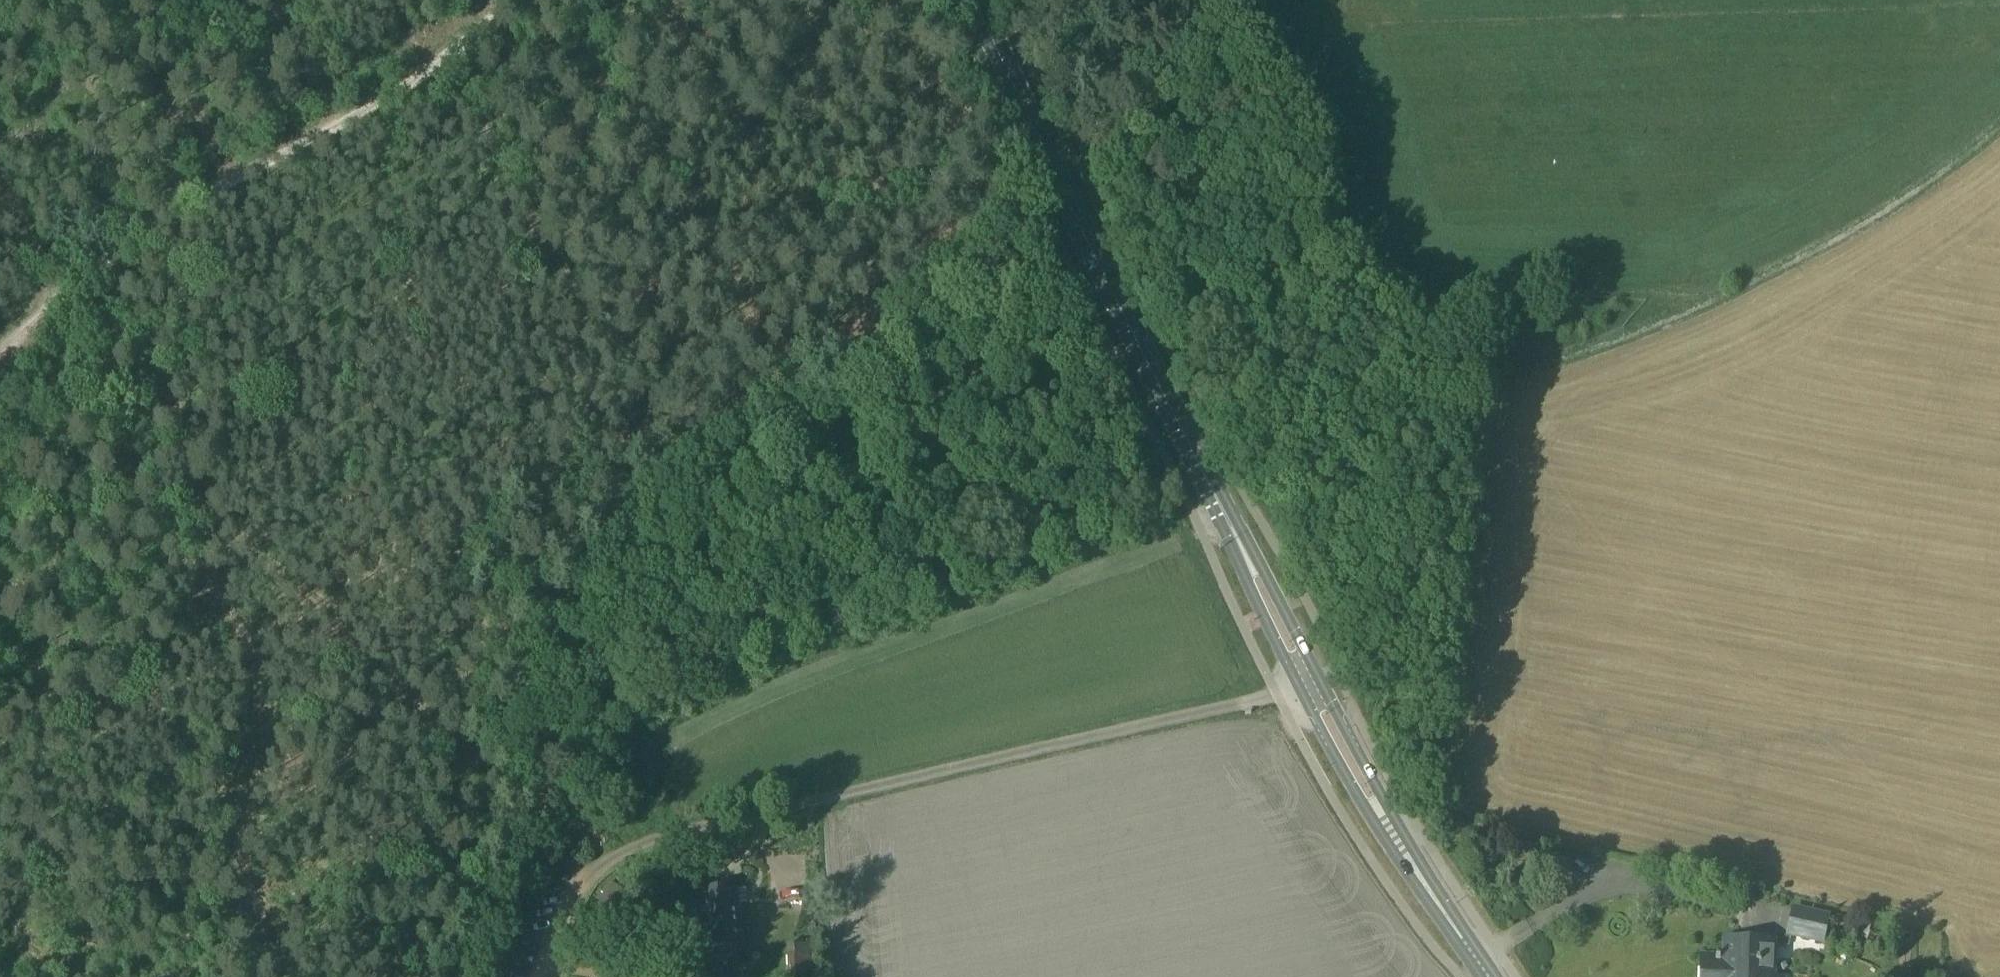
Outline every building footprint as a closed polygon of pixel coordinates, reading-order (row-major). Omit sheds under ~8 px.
[(683,927),(703,925),(705,948),(741,945),(736,891),(700,894),(700,897),(680,900),(683,927)] [(1826,918),(1792,910),(1786,935),(1820,943),(1826,918)] [(1699,967),(1699,976),(1770,976),(1772,943),(1724,941),(1723,959),(1700,959),(1699,967)] [(787,976),(809,976),(808,954),(786,955),(787,976)]
